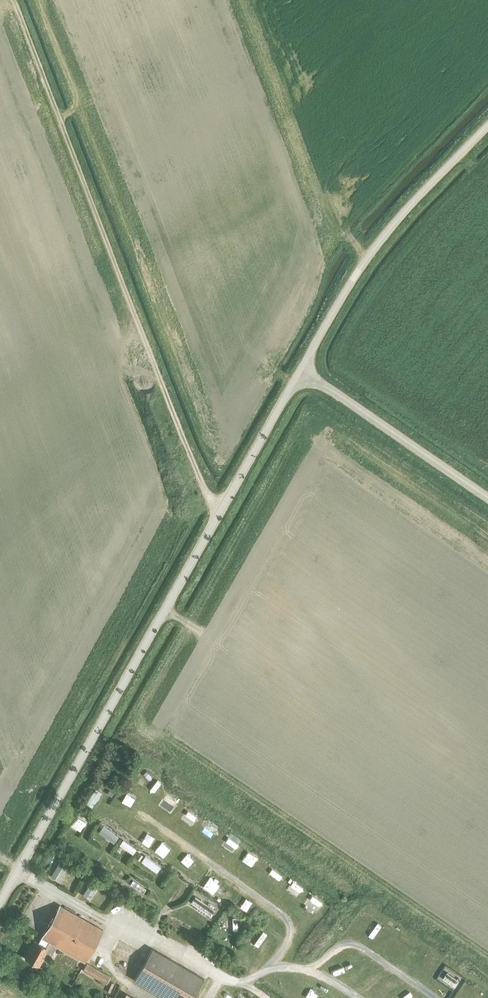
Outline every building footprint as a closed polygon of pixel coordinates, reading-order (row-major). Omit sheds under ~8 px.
[(130,885),(143,893),(146,889),(133,881),(130,885)] [(190,902),(210,916),(215,909),(195,896),(190,902)] [(50,941),(85,961),(103,930),(60,906),(38,944),(34,942),(25,959),(39,967),(44,959),(41,957),(50,941)] [(164,997),(193,997),(204,979),(152,948),(133,980),(164,997)] [(82,969),(106,983),(110,976),(87,963),(82,969)] [(455,986),(459,980),(447,972),(443,978),(455,986)]
